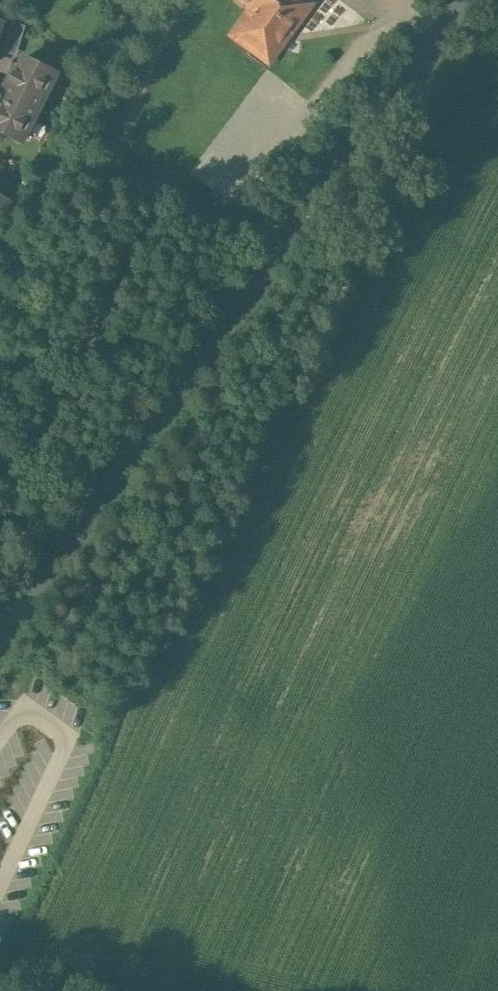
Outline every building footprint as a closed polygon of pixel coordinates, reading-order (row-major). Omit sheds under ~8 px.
[(297,0),(243,0),(254,8),(237,32),(270,56),(306,7),(297,0)] [(24,26),(13,22),(10,31),(22,34),(24,26)] [(21,142),(56,73),(24,58),(18,70),(15,68),(7,85),(8,86),(2,97),(0,97),(0,131),(21,142)] [(12,203),(0,197),(0,224),(12,203)]
